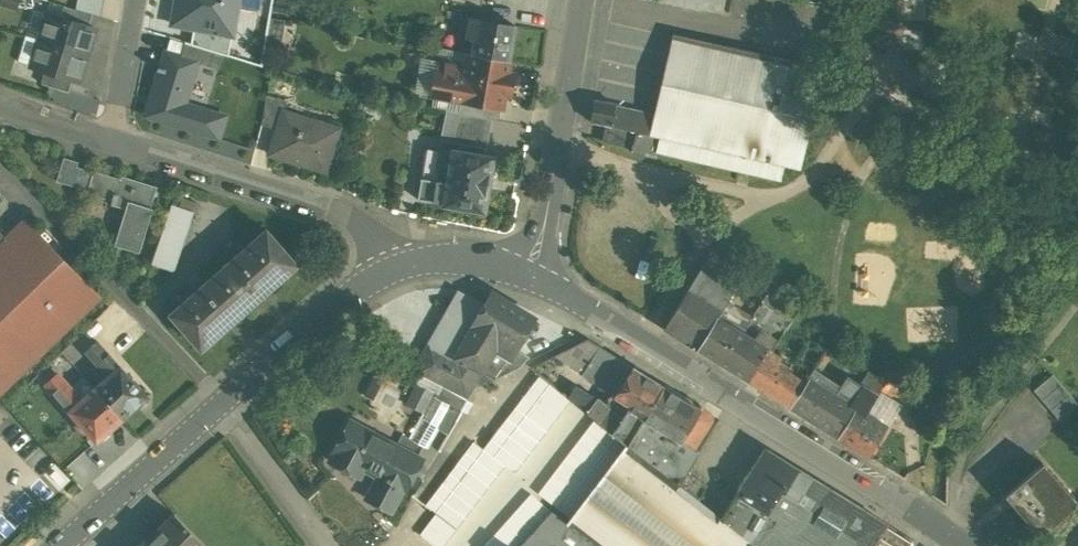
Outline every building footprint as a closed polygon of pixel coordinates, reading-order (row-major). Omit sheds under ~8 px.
[(99,0),(77,0),(75,9),(92,14),(101,17),(104,1),(99,0)] [(233,36),(239,0),(175,0),(171,25),(194,30),(232,36),(233,36)] [(75,9),(65,6),(61,18),(88,27),(92,14),(75,9)] [(61,18),(46,14),(38,40),(89,56),(97,29),(88,27),(61,18)] [(515,26),(469,17),(466,38),(475,39),(472,53),(509,60),(515,26)] [(292,22),(270,18),(266,43),(287,48),(292,22)] [(437,28),(426,26),(425,35),(436,36),(437,28)] [(232,36),(194,30),(191,44),(228,55),(232,36)] [(237,54),(259,50),(256,32),(234,37),(237,54)] [(822,67),(670,34),(652,120),(649,135),(661,137),(781,164),(799,168),(822,67)] [(89,56),(38,40),(30,67),(72,80),(81,82),(89,56)] [(207,49),(185,43),(181,56),(197,61),(196,63),(205,65),(210,50),(207,49)] [(225,116),(184,103),(196,63),(197,61),(181,56),(166,52),(161,67),(157,66),(156,70),(159,72),(153,93),(160,96),(153,118),(218,138),(225,116)] [(509,61),(472,54),(472,53),(463,52),(461,65),(440,61),(434,95),(461,100),(463,100),(463,99),(500,106),(501,106),(503,94),(507,95),(511,74),(507,73),(509,61)] [(72,80),(45,71),(41,84),(68,92),(72,80)] [(286,101),(266,96),(261,123),(277,128),(282,111),(283,111),(286,101)] [(500,106),(463,99),(463,100),(461,100),(459,113),(492,119),(498,120),(500,106)] [(615,105),(593,101),(589,121),(605,125),(612,126),(614,113),(615,105)] [(283,111),(282,111),(277,128),(269,155),(326,172),(339,128),(283,111)] [(459,113),(452,143),(485,149),(492,119),(459,113)] [(652,120),(614,113),(612,126),(626,130),(636,132),(649,135),(652,120)] [(612,126),(605,125),(601,141),(623,146),(626,130),(612,126)] [(649,135),(636,132),(631,152),(656,158),(657,152),(661,137),(649,135)] [(781,164),(661,137),(657,152),(778,179),(781,164)] [(492,157),(453,151),(452,153),(440,151),(436,175),(421,173),(417,199),(484,210),(492,157)] [(78,164),(64,160),(57,183),(72,187),(78,164)] [(157,188),(123,178),(122,181),(94,173),(88,194),(112,202),(111,207),(114,208),(114,206),(127,210),(116,244),(138,251),(157,188)] [(172,206),(153,264),(173,271),(192,213),(172,206)] [(99,297),(25,219),(5,239),(6,240),(0,246),(0,393),(99,297)] [(222,276),(249,308),(297,267),(269,234),(250,251),(247,248),(236,258),(239,261),(222,276)] [(698,271),(663,329),(697,350),(717,318),(716,317),(733,291),(698,271)] [(249,308),(222,276),(206,290),(203,287),(191,297),(194,300),(173,317),(201,350),(249,308)] [(484,305),(462,292),(431,346),(455,358),(473,326),(484,305)] [(532,319),(492,293),(484,305),(473,326),(511,351),(512,350),(532,319)] [(790,321),(770,310),(752,339),(766,348),(771,351),(776,343),(785,329),(785,328),(790,321)] [(752,339),(717,318),(697,350),(746,380),(766,348),(752,339)] [(511,351),(473,326),(455,358),(480,372),(494,380),(516,369),(527,358),(512,350),(511,351)] [(807,340),(785,329),(776,343),(785,349),(797,355),(807,340)] [(587,339),(554,356),(580,375),(598,346),(587,339)] [(797,355),(793,361),(811,372),(812,371),(812,370),(825,350),(807,340),(797,355)] [(120,367),(97,341),(86,351),(109,377),(120,367)] [(785,349),(776,343),(771,351),(770,352),(779,358),(785,349)] [(455,358),(431,346),(423,362),(425,363),(473,387),(480,372),(455,358)] [(598,346),(580,375),(613,396),(629,365),(598,346)] [(790,370),(777,362),(779,358),(770,352),(771,351),(766,348),(746,380),(789,407),(804,384),(788,374),(790,370)] [(473,387),(425,363),(420,374),(442,387),(467,399),(473,387)] [(868,371),(856,364),(848,377),(859,385),(868,371)] [(663,386),(629,365),(613,396),(629,406),(627,409),(643,419),(663,386)] [(109,377),(94,390),(121,420),(147,397),(120,367),(109,377)] [(887,380),(868,371),(859,385),(861,386),(862,385),(877,395),(878,394),(887,380)] [(436,398),(442,387),(420,374),(406,404),(424,414),(434,397),(436,398)] [(1077,405),(1052,375),(1033,391),(1059,421),(1077,405)] [(81,401),(59,376),(47,385),(70,411),(81,401)] [(831,402),(814,391),(818,384),(808,377),(804,384),(789,407),(835,437),(850,415),(846,412),(831,402)] [(848,377),(831,402),(846,412),(849,407),(847,406),(861,386),(859,385),(848,377)] [(539,378),(483,450),(504,467),(514,475),(570,402),(539,378)] [(861,386),(847,406),(849,407),(846,412),(851,414),(850,415),(835,437),(868,457),(886,427),(866,414),(877,395),(862,385),(861,386)] [(596,400),(575,386),(567,397),(586,413),(596,400)] [(701,410),(663,386),(643,419),(679,442),(701,410)] [(467,401),(442,387),(436,398),(449,406),(461,412),(467,401)] [(121,420),(94,390),(81,401),(70,411),(97,441),(121,420)] [(901,405),(878,394),(877,395),(866,414),(886,427),(887,427),(901,405)] [(613,396),(606,408),(621,419),(627,409),(629,406),(613,396)] [(606,408),(596,400),(586,413),(627,445),(635,432),(621,422),(622,420),(621,419),(606,408)] [(461,412),(449,406),(436,429),(448,435),(461,412)] [(643,419),(627,409),(621,419),(622,420),(621,422),(635,432),(643,419)] [(701,410),(679,442),(643,419),(635,432),(627,445),(679,485),(686,473),(699,452),(692,448),(709,422),(709,421),(710,419),(709,415),(707,414),(701,410)] [(570,518),(625,445),(594,422),(539,494),(570,518)] [(395,447),(352,424),(332,461),(358,475),(363,466),(380,476),(369,498),(390,509),(417,459),(416,459),(395,447)] [(423,446),(401,435),(395,447),(416,459),(423,446)] [(436,514),(456,529),(504,467),(483,450),(474,443),(425,506),(436,514)] [(765,448),(720,519),(625,445),(570,518),(567,522),(566,523),(596,545),(872,545),(886,524),(765,448)] [(1042,462),(1004,495),(1040,535),(1077,502),(1042,462)] [(706,485),(686,473),(679,485),(697,499),(706,485)] [(551,512),(531,494),(484,545),(520,545),(551,512)] [(566,523),(567,522),(552,511),(551,512),(520,545),(596,545),(566,523)] [(142,545),(206,545),(174,514),(142,545)] [(456,529),(436,514),(419,535),(433,545),(443,545),(456,529)] [(885,527),(878,538),(891,545),(911,545),(912,544),(885,527)]
